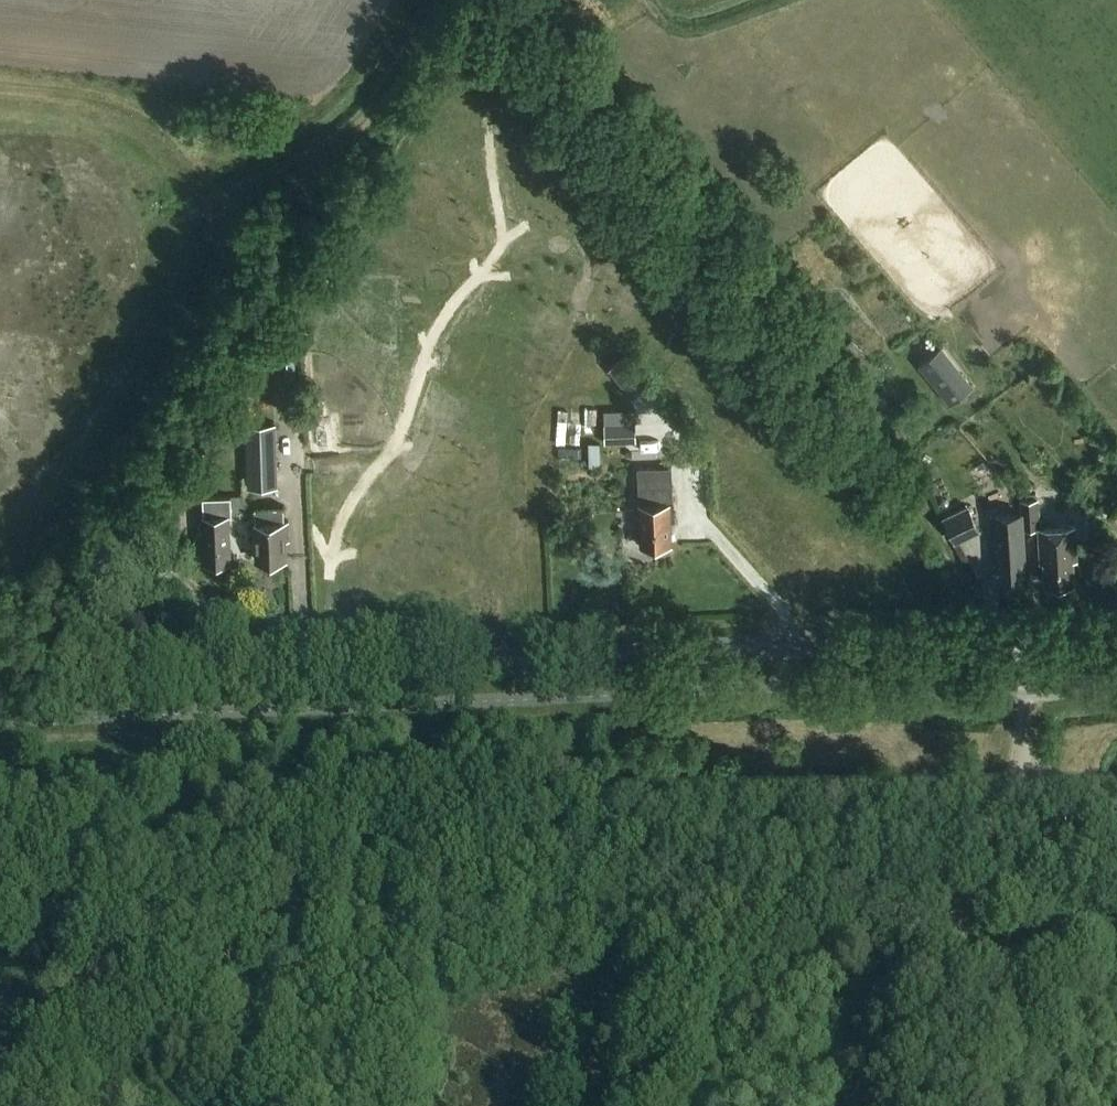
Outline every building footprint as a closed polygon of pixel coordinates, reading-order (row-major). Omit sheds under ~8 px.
[(919,367),(949,405),(972,387),(942,350),(919,367)] [(608,371),(631,400),(650,385),(627,355),(608,371)] [(605,444),(636,444),(634,411),(604,412),(605,444)] [(245,427),(247,488),(278,487),(276,426),(245,427)] [(589,444),(589,469),(600,469),(600,444),(589,444)] [(673,501),(672,468),(638,469),(640,545),(671,544),(670,519),(674,519),(674,501),(673,501)] [(202,496),(203,517),(202,517),(203,540),(206,540),(206,562),(229,561),(228,544),(231,544),(229,514),(243,514),(243,494),(202,496)] [(1023,529),(1039,528),(1040,528),(1040,527),(1038,499),(1020,500),(1021,514),(1022,529),(1023,529)] [(979,532),(967,506),(943,517),(955,543),(979,532)] [(282,521),(282,508),(254,508),(255,560),(284,559),(284,540),(287,540),(286,521),(282,521)] [(1022,529),(1021,514),(996,515),(996,530),(998,563),(1002,563),(1002,581),(1022,580),(1021,562),(1025,562),(1023,529),(1022,529)] [(1076,526),(1040,527),(1040,528),(1039,528),(1040,562),(1044,562),(1045,583),(1074,582),(1073,560),(1077,560),(1076,526)]
